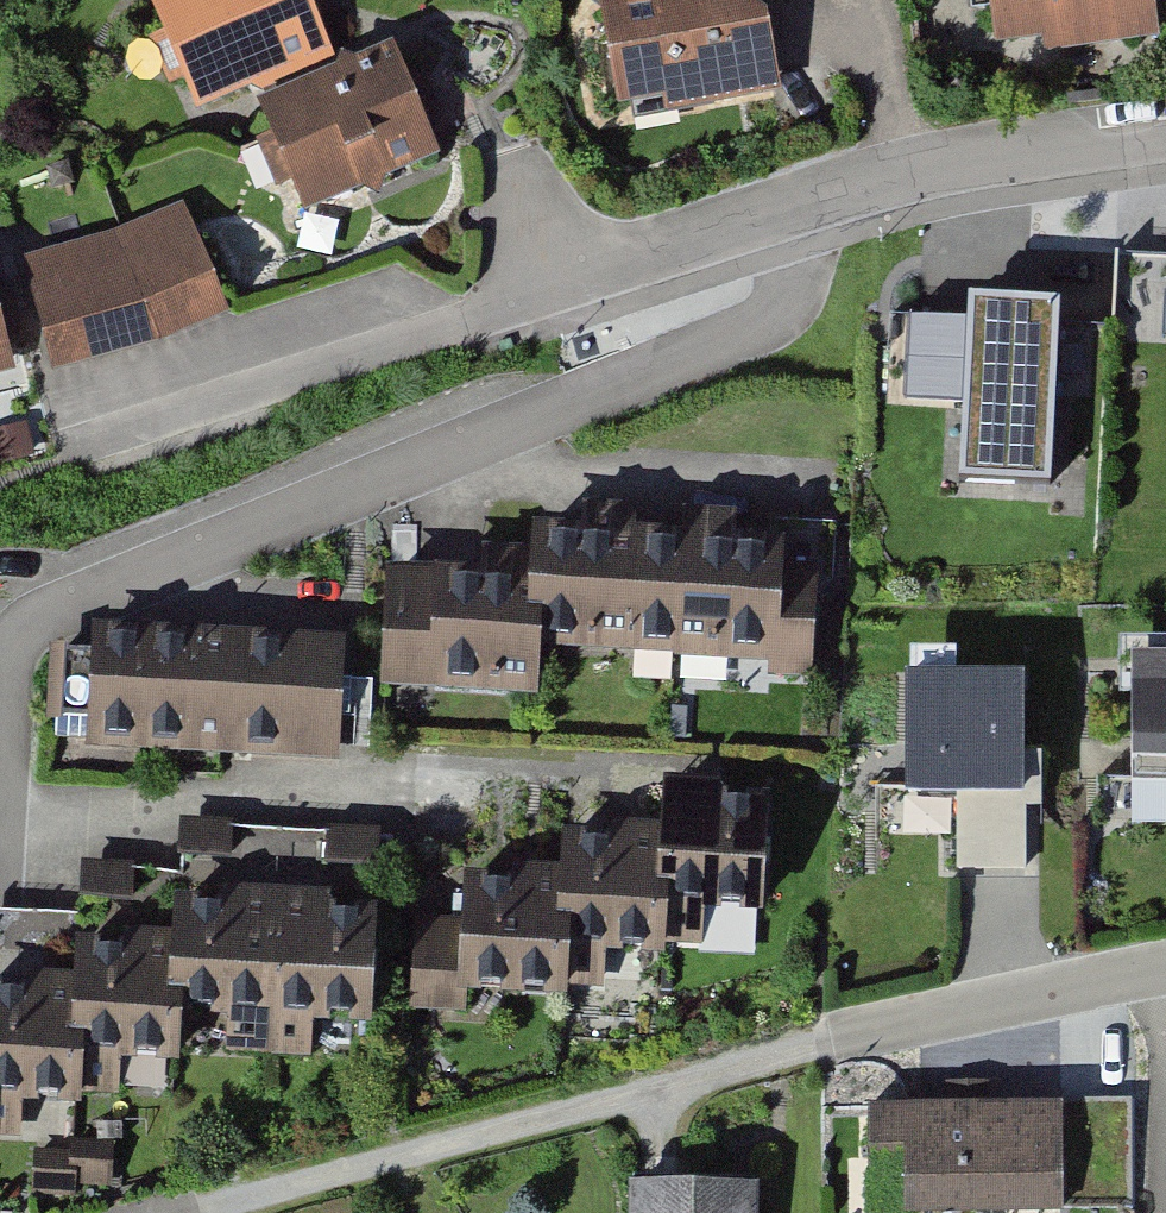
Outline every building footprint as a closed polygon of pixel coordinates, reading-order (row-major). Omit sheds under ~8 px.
[(167,3),(206,95),(324,46),(305,0),(173,0),(167,3)] [(740,0),(641,0),(599,8),(619,113),(631,110),(661,105),(663,119),(784,97),(769,20),(750,7),(740,0)] [(1056,42),(1146,23),(1144,0),(1003,0),(1007,35),(1055,25),(1056,42)] [(431,145),(392,56),(274,108),(313,198),(431,145)] [(196,235),(35,285),(53,351),(221,302),(196,235)] [(1061,313),(969,308),(959,486),(1051,491),(1061,313)] [(538,587),(535,652),(673,659),(678,544),(541,537),(538,587)] [(768,677),(813,679),(818,571),(783,569),(784,549),(678,544),(673,659),(769,663),(768,677)] [(452,583),(385,580),(380,689),(533,696),(535,652),(538,587),(452,583)] [(58,651),(55,730),(149,733),(150,639),(98,635),(97,654),(58,651)] [(150,639),(149,733),(244,739),(246,641),(150,639)] [(246,641),(244,739),(334,743),(336,646),(246,641)] [(1131,655),(1133,779),(1165,779),(1165,655),(1131,655)] [(1016,677),(900,679),(901,784),(889,784),(890,825),(952,825),(953,880),(1019,879),(1018,790),(1016,677)] [(665,845),(665,898),(764,904),(767,802),(666,796),(665,845)] [(327,862),(378,866),(380,833),(329,829),(327,862)] [(564,886),(565,938),(664,945),(665,898),(665,845),(566,840),(564,886)] [(380,902),(382,870),(336,868),(335,899),(380,902)] [(464,986),(565,989),(565,938),(564,886),(471,884),(468,921),(421,919),(420,954),(465,957),(464,986)] [(181,904),(178,1005),(276,1011),(277,909),(181,904)] [(373,915),(277,909),(276,1011),(370,1018),(373,915)] [(80,998),(79,1048),(177,1049),(178,1005),(178,952),(80,948),(80,998)] [(78,1097),(79,1048),(80,998),(0,994),(0,1091),(78,1097)] [(1062,1102),(908,1101),(910,1206),(1061,1207),(1062,1102)] [(68,1157),(33,1155),(31,1196),(75,1198),(76,1186),(113,1188),(115,1147),(68,1145),(68,1157)] [(633,1184),(633,1212),(756,1212),(758,1184),(633,1184)]
